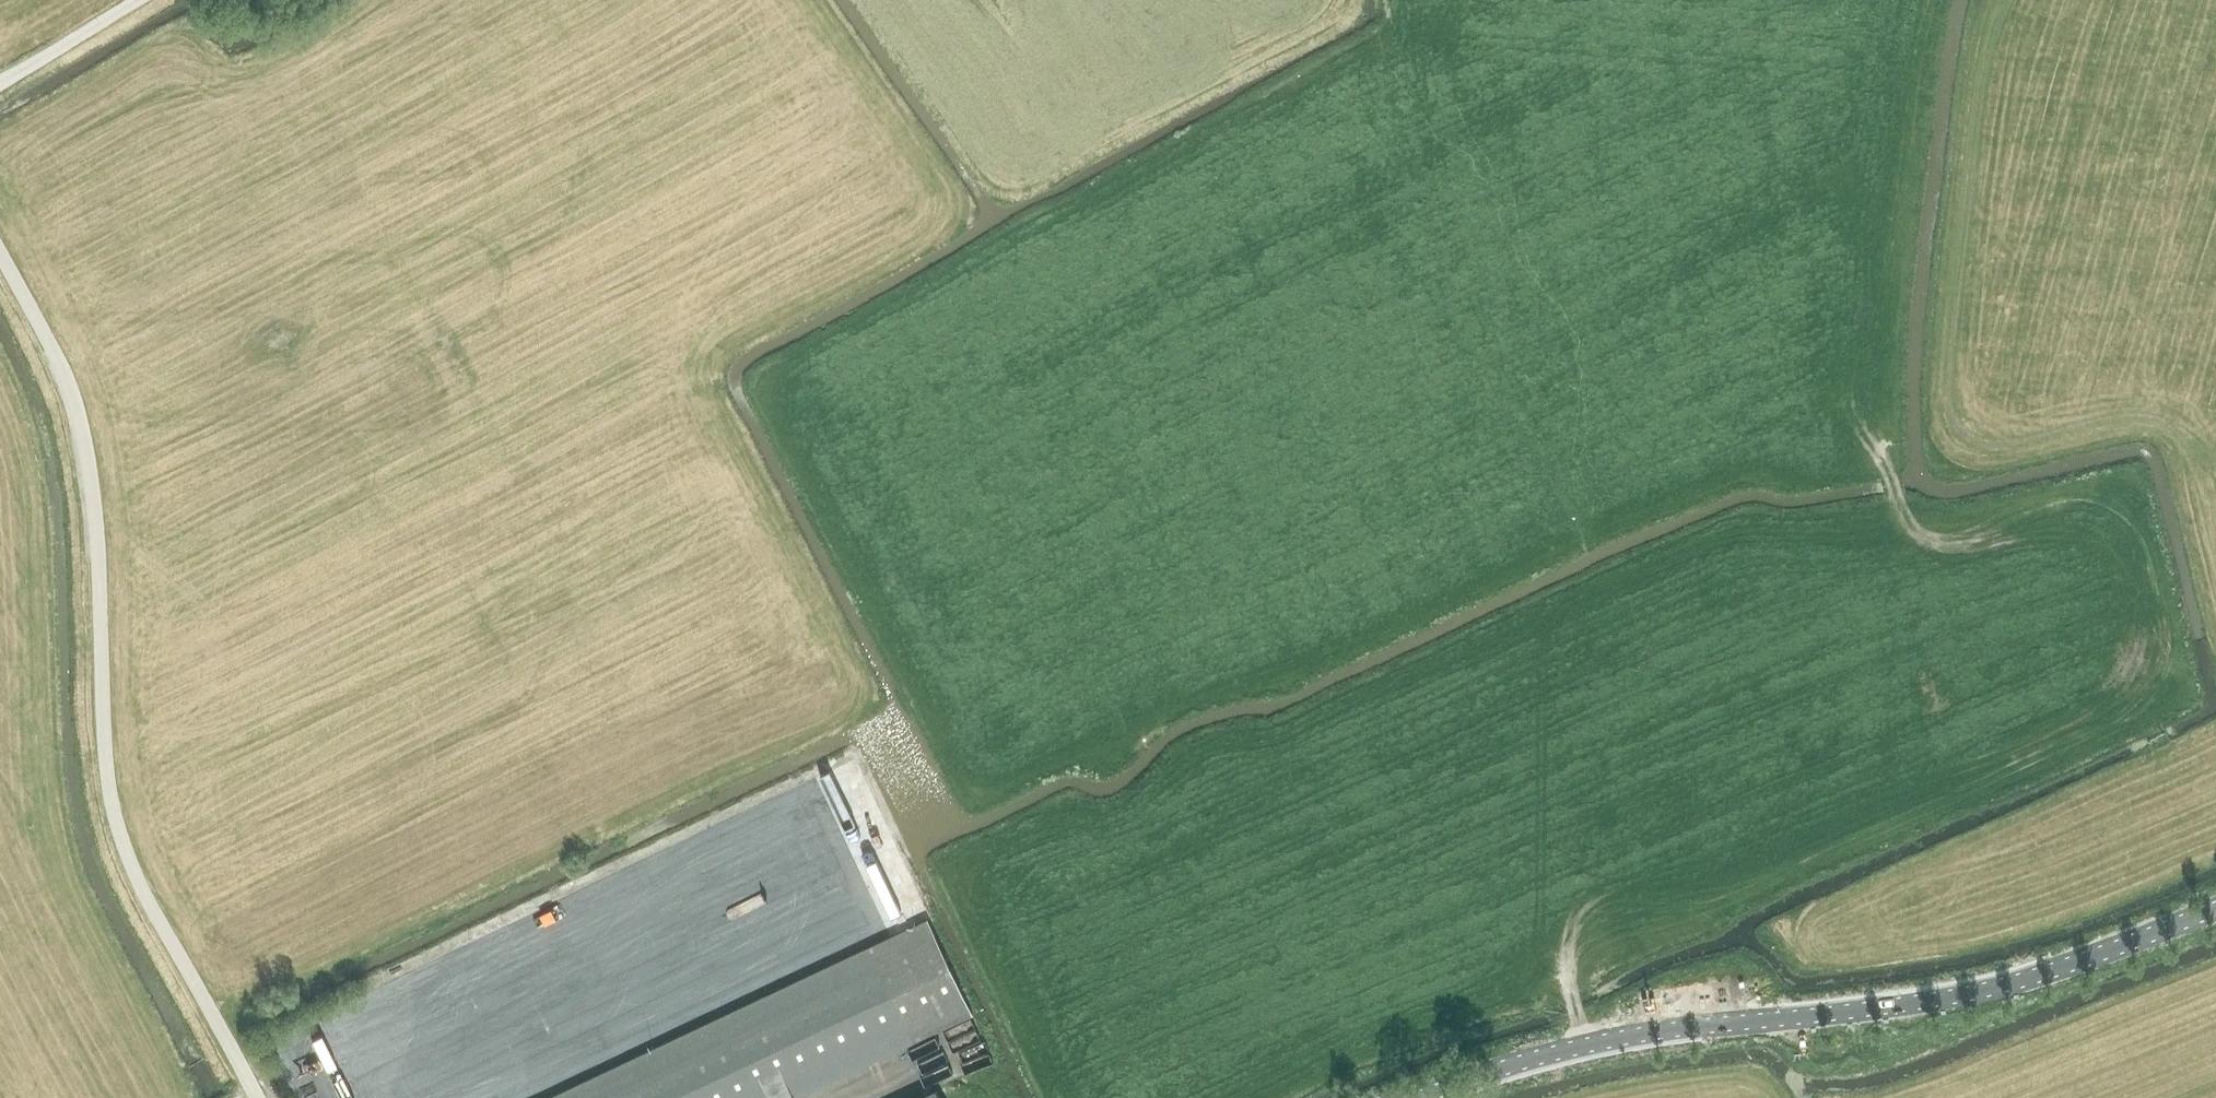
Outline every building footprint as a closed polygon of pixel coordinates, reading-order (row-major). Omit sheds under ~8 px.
[(869,947),(550,1097),(796,1097),(914,1042),(974,1014),(928,918),(869,947)] [(937,1089),(917,1097),(941,1097),(937,1089)]
